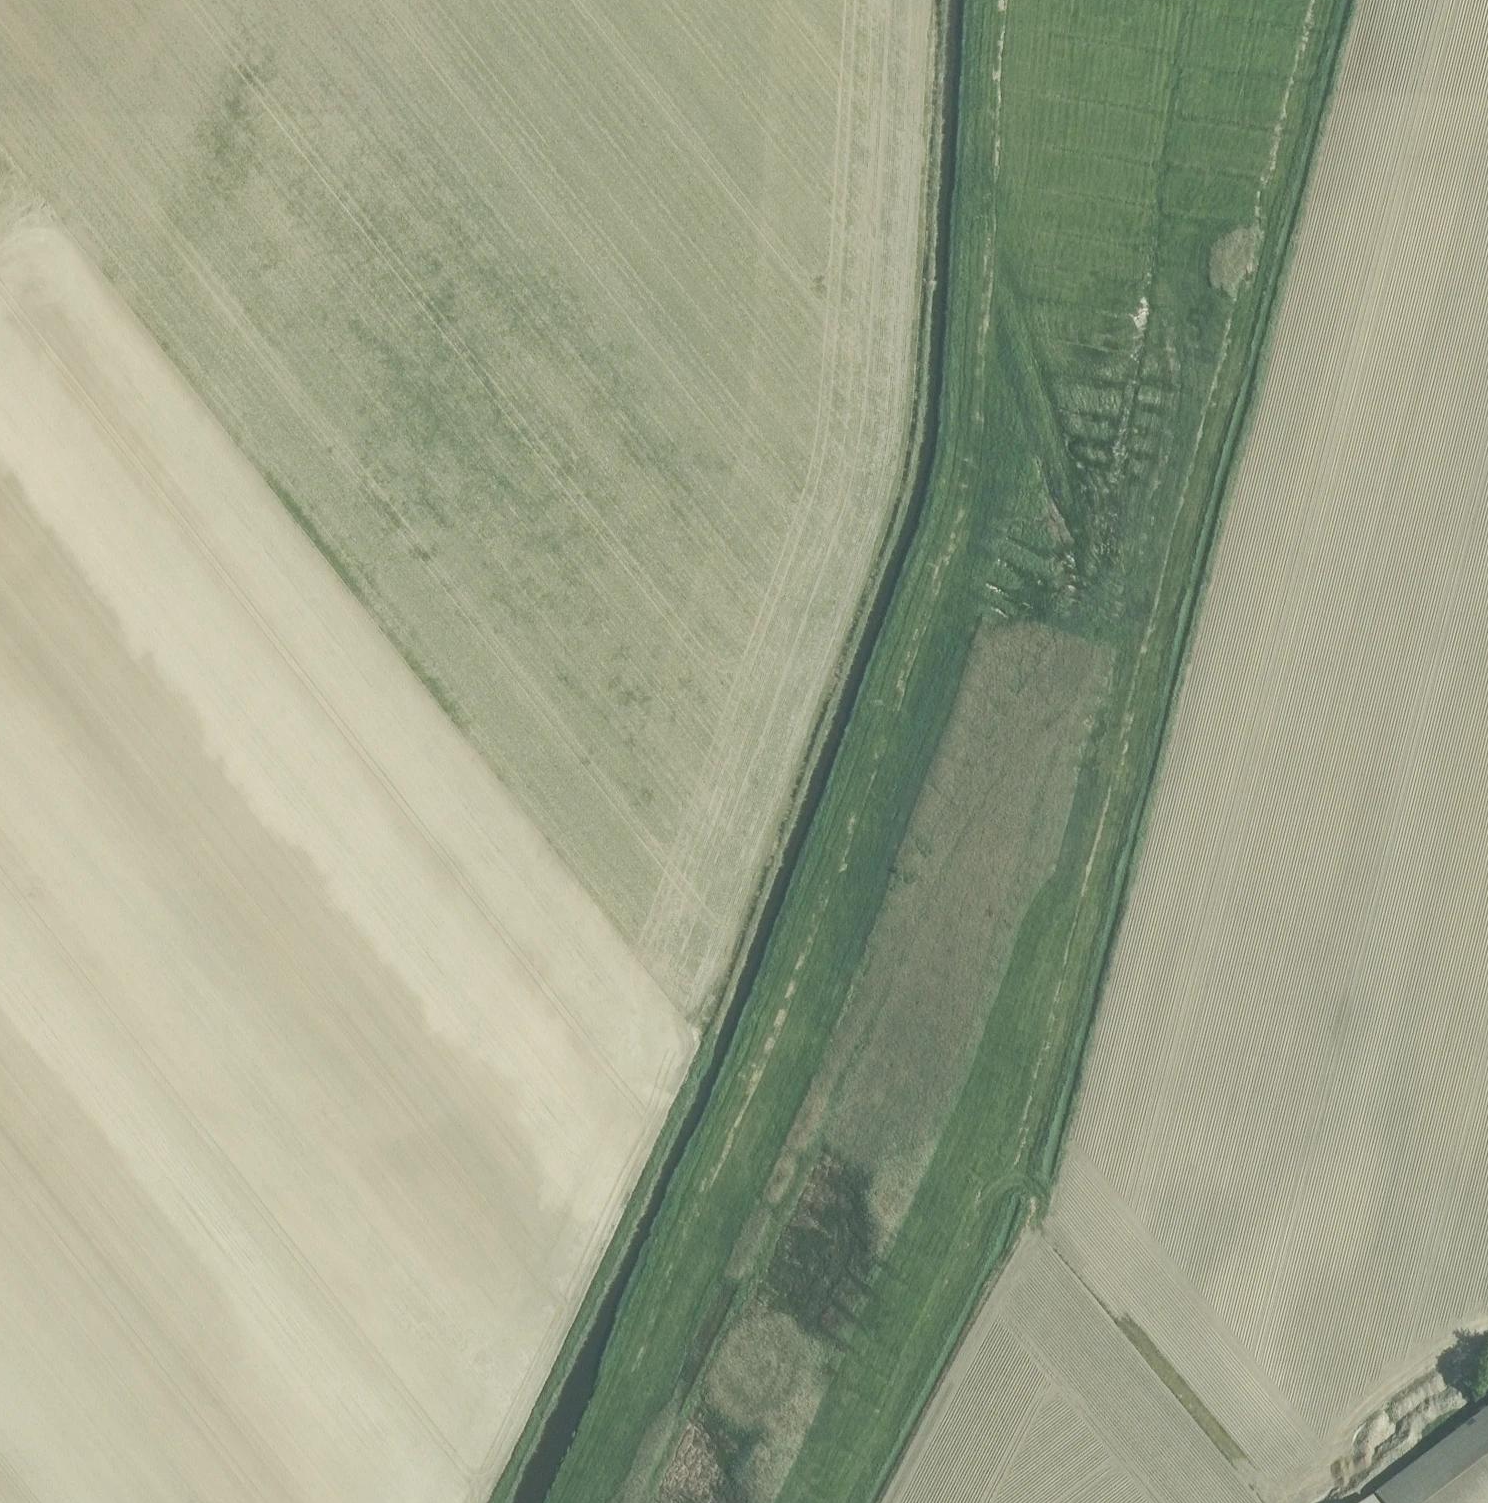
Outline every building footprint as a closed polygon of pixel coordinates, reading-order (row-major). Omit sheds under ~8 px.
[(1375,1500),(1377,1502),(1487,1502),(1487,1414),(1375,1500)]
